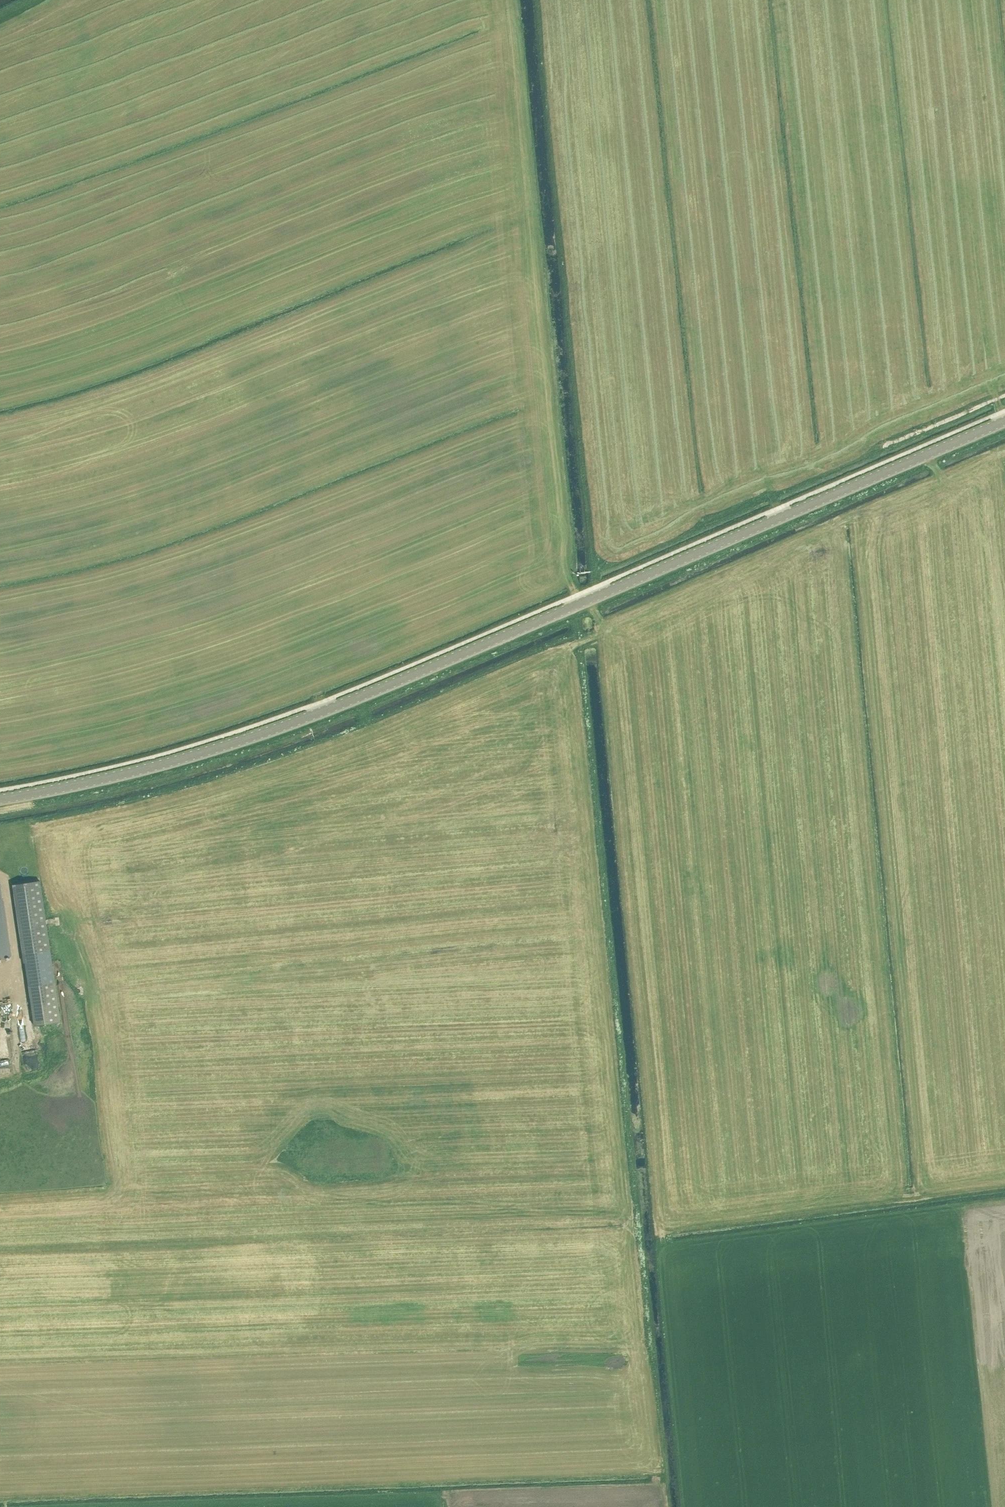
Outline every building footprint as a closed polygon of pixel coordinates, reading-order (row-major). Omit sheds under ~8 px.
[(13,885),(23,954),(24,954),(28,986),(33,1025),(59,1022),(54,983),(40,881),(13,885)] [(10,956),(0,885),(0,958),(10,956)]
